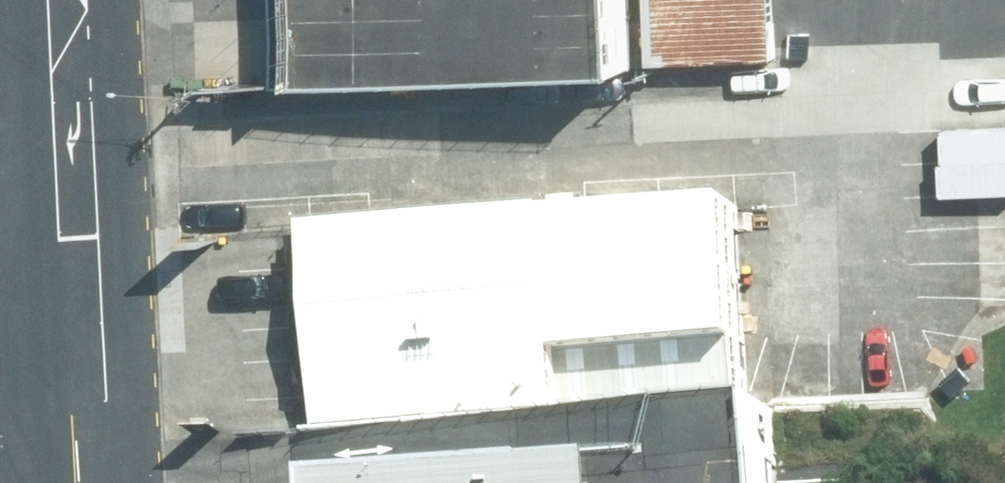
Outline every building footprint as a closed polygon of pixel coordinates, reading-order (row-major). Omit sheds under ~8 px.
[(307,63),(631,50),(628,0),(304,0),(307,63)] [(657,58),(780,52),(777,0),(653,0),(657,58)] [(748,198),(308,221),(318,425),(759,402),(748,198)] [(630,482),(794,482),(789,397),(759,402),(318,425),(322,470),(341,470),(629,455),(630,482)] [(629,455),(341,470),(341,482),(630,482),(629,455)]
